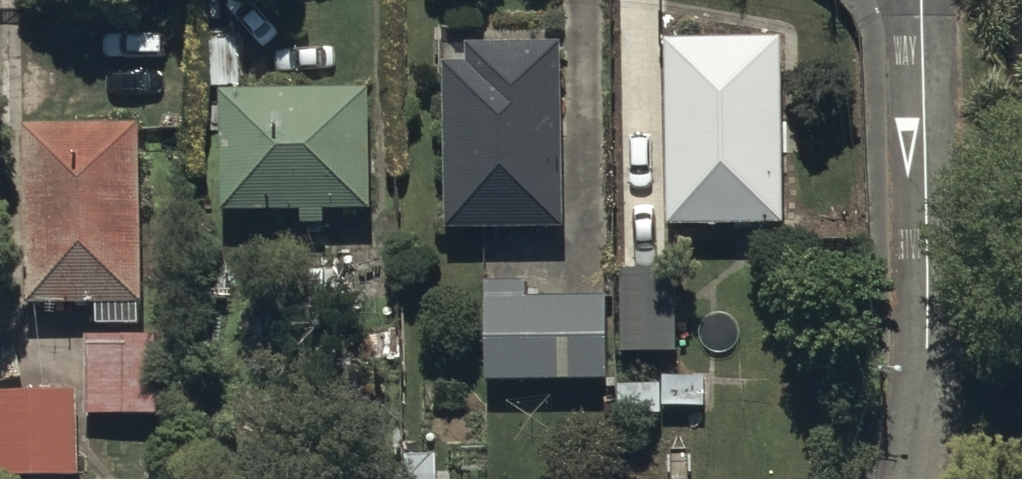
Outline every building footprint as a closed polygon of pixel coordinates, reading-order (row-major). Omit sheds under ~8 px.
[(784,36),(667,37),(668,223),(785,223),(784,36)] [(468,62),(447,62),(448,227),(567,226),(566,40),(468,41),(468,62)] [(372,86),(222,87),(223,210),(302,209),(302,224),(327,224),(327,207),(372,207),(372,86)] [(23,299),(97,300),(97,322),(139,322),(140,300),(143,301),(145,122),(25,120),(23,299)] [(678,266),(621,266),(621,350),(678,350),(678,266)] [(530,278),(484,279),(485,380),(609,378),(608,296),(530,297),(530,278)] [(168,327),(86,329),(88,412),(201,409),(200,384),(169,385),(168,327)] [(709,374),(661,373),(661,384),(620,383),(619,413),(664,414),(665,405),(708,406),(709,374)] [(0,386),(0,473),(82,472),(80,385),(0,386)] [(437,450),(409,451),(409,478),(438,478),(437,450)]
